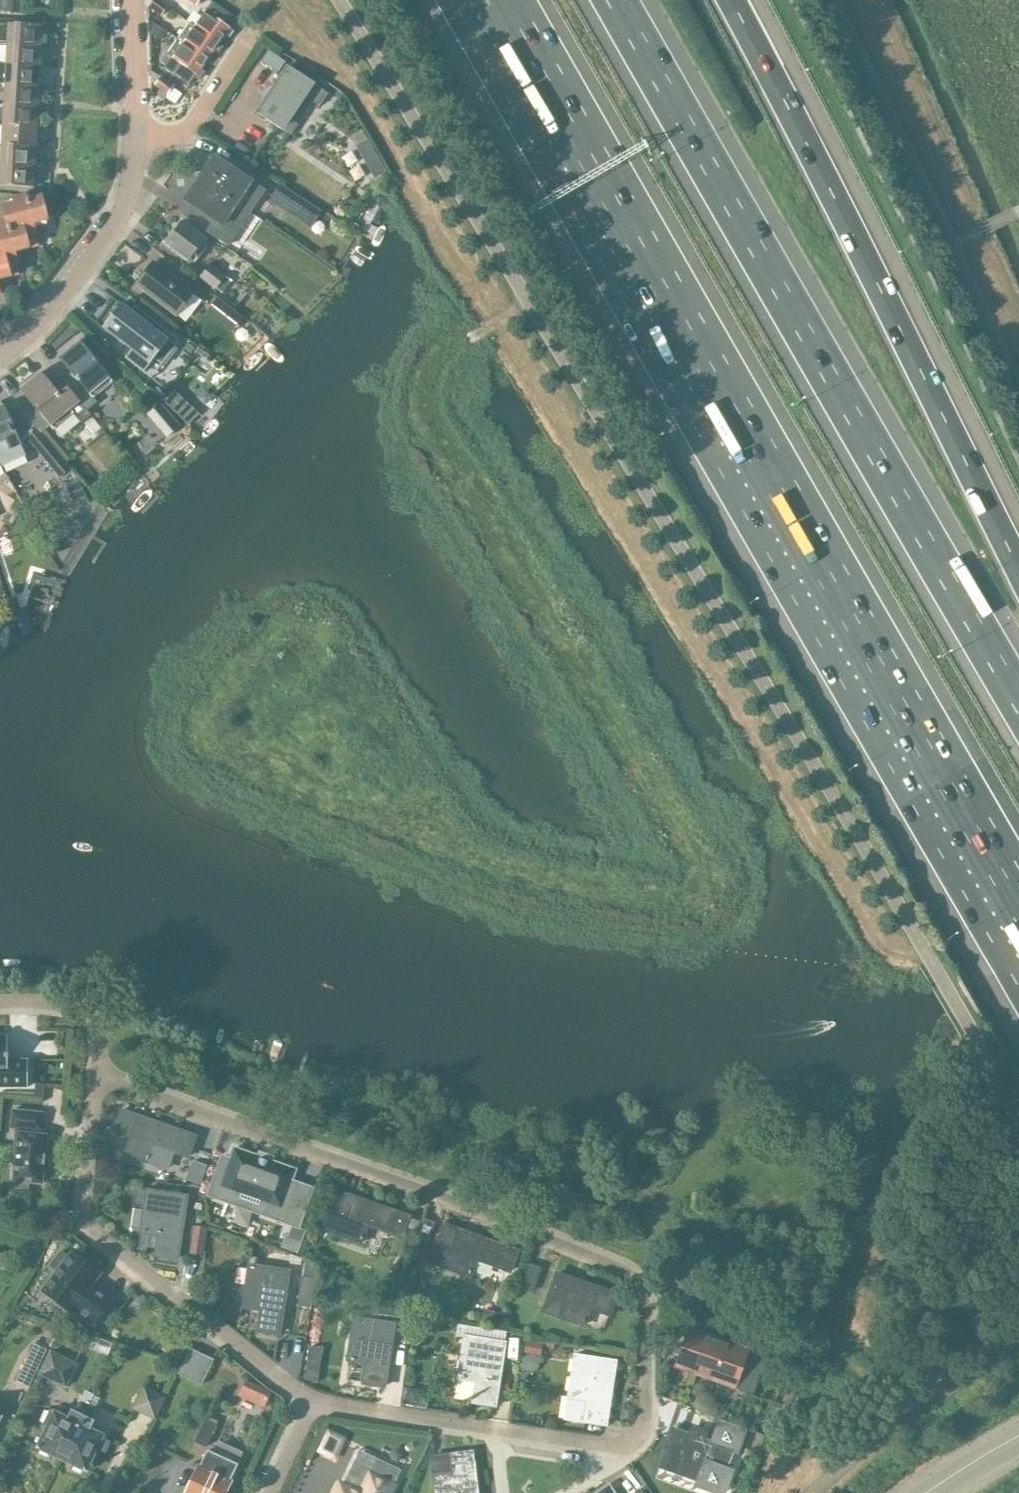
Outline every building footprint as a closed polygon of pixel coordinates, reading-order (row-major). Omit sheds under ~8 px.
[(156,0),(153,0),(148,7),(161,16),(167,8),(156,0)] [(12,13),(13,1),(0,1),(0,12),(12,13)] [(225,26),(232,16),(212,2),(194,28),(222,48),(223,48),(219,45),(226,36),(229,38),(234,32),(225,26)] [(9,44),(42,46),(44,26),(10,24),(0,23),(0,44),(9,44)] [(222,48),(194,28),(189,24),(178,39),(184,43),(208,60),(214,51),(218,54),(222,48)] [(156,25),(150,33),(160,41),(166,32),(156,25)] [(172,59),(166,68),(189,85),(196,75),(200,78),(204,72),(201,70),(208,60),(184,43),(178,39),(167,55),(172,59)] [(41,66),(42,46),(9,44),(8,64),(41,66)] [(8,64),(0,64),(0,84),(6,84),(40,86),(41,66),(8,64)] [(286,66),(255,114),(280,130),(290,136),(313,101),(319,106),(327,93),(311,82),(286,66)] [(173,87),(160,78),(154,86),(168,95),(173,87)] [(39,106),(40,86),(6,84),(5,104),(39,106)] [(37,126),(39,106),(5,104),(3,124),(37,126)] [(36,146),(37,126),(3,124),(2,144),(36,146)] [(368,139),(356,146),(362,157),(374,150),(368,139)] [(35,166),(36,146),(2,144),(1,164),(35,166)] [(263,191),(214,158),(199,179),(249,212),(263,191)] [(35,166),(1,164),(0,174),(0,185),(33,188),(35,166)] [(227,246),(249,212),(199,179),(185,201),(214,220),(206,232),(227,246)] [(280,184),(269,201),(310,229),(321,212),(280,184)] [(33,224),(47,220),(41,197),(28,200),(26,195),(13,199),(14,203),(2,206),(5,220),(6,219),(9,229),(23,226),(27,240),(29,248),(38,246),(36,237),(37,237),(33,224)] [(27,240),(23,226),(9,229),(6,219),(5,220),(0,221),(0,255),(4,254),(8,268),(10,276),(19,274),(17,266),(18,265),(15,252),(29,248),(27,240)] [(209,244),(181,222),(165,241),(189,261),(194,255),(198,259),(209,244)] [(8,268),(4,254),(0,255),(0,279),(10,276),(8,268)] [(193,294),(153,263),(136,285),(176,316),(193,294)] [(215,289),(225,276),(210,264),(200,277),(215,289)] [(222,294),(231,281),(225,276),(215,289),(222,294)] [(231,332),(243,317),(218,298),(206,313),(231,332)] [(166,331),(135,306),(131,311),(121,304),(102,329),(130,351),(124,359),(143,373),(153,360),(161,366),(176,346),(163,336),(166,331)] [(113,381),(79,340),(59,357),(72,372),(63,380),(88,410),(98,402),(94,397),(113,381)] [(88,410),(63,380),(53,387),(40,372),(20,388),(54,429),(74,413),(78,418),(88,410)] [(173,390),(163,401),(174,410),(184,399),(173,390)] [(3,466),(26,456),(20,444),(4,408),(3,408),(1,404),(0,404),(0,459),(3,466)] [(160,405),(147,415),(157,428),(170,417),(160,405)] [(71,469),(38,429),(27,437),(60,478),(71,469)] [(28,1085),(28,1058),(8,1058),(8,1035),(0,1035),(0,1085),(28,1085)] [(45,1152),(47,1134),(39,1133),(40,1129),(41,1129),(43,1111),(13,1108),(11,1126),(21,1127),(20,1131),(19,1131),(17,1147),(14,1147),(13,1163),(16,1163),(14,1179),(16,1179),(15,1185),(28,1187),(29,1180),(42,1181),(44,1163),(45,1163),(46,1152),(45,1152)] [(188,1157),(195,1136),(121,1110),(114,1130),(132,1137),(126,1154),(150,1162),(155,1145),(188,1157)] [(223,1157),(209,1195),(231,1202),(235,1189),(268,1201),(263,1214),(285,1222),(298,1184),(291,1181),(295,1170),(234,1148),(230,1160),(223,1157)] [(191,1166),(186,1180),(198,1183),(202,1169),(191,1166)] [(146,1208),(142,1233),(160,1235),(157,1256),(178,1259),(188,1195),(149,1189),(146,1208)] [(409,1217),(336,1191),(322,1227),(362,1242),(368,1225),(402,1237),(409,1217)] [(444,1225),(431,1261),(471,1276),(477,1259),(496,1266),(510,1271),(518,1251),(503,1246),(444,1225)] [(195,1227),(191,1255),(204,1257),(208,1229),(195,1227)] [(287,1233),(282,1246),(297,1252),(302,1239),(287,1233)] [(984,1239),(976,1244),(983,1256),(991,1251),(984,1239)] [(248,1249),(247,1259),(258,1261),(259,1251),(248,1249)] [(73,1309),(93,1325),(111,1301),(90,1286),(100,1273),(73,1251),(68,1257),(61,1251),(50,1266),(57,1272),(42,1291),(70,1312),(73,1309)] [(534,1291),(542,1267),(530,1263),(522,1287),(534,1291)] [(251,1265),(244,1307),(262,1310),(259,1330),(280,1334),(290,1272),(251,1265)] [(299,1266),(297,1278),(311,1280),(312,1268),(299,1266)] [(558,1273),(544,1311),(583,1326),(590,1309),(609,1316),(617,1295),(558,1273)] [(365,1297),(363,1311),(377,1313),(378,1304),(379,1299),(365,1297)] [(412,1309),(378,1304),(377,1313),(411,1318),(412,1309)] [(356,1318),(350,1360),(367,1362),(364,1384),(385,1387),(395,1324),(356,1318)] [(460,1325),(458,1336),(466,1337),(460,1379),(478,1381),(475,1402),(496,1405),(506,1343),(507,1332),(460,1325)] [(734,1387),(749,1350),(689,1328),(676,1366),(734,1387)] [(176,1336),(168,1347),(178,1355),(187,1344),(176,1336)] [(525,1340),(524,1351),(539,1354),(541,1343),(525,1340)] [(102,1345),(101,1353),(104,1358),(106,1356),(112,1352),(113,1352),(107,1342),(102,1345)] [(321,1347),(307,1345),(303,1379),(316,1381),(321,1347)] [(51,1351),(39,1375),(66,1388),(78,1365),(51,1351)] [(577,1356),(567,1419),(606,1425),(616,1361),(577,1356)] [(27,1358),(17,1381),(27,1386),(38,1364),(27,1358)] [(144,1386),(133,1410),(156,1422),(168,1398),(144,1386)] [(61,1460),(92,1396),(86,1393),(76,1414),(72,1412),(69,1420),(50,1411),(42,1427),(46,1429),(37,1448),(52,1456),(54,1452),(58,1454),(56,1457),(61,1460)] [(109,1439),(90,1429),(93,1422),(90,1421),(97,1406),(90,1403),(93,1396),(92,1396),(61,1460),(68,1463),(69,1460),(73,1462),(71,1465),(88,1473),(88,1472),(87,1471),(96,1452),(101,1454),(109,1439)] [(205,1419),(195,1444),(208,1449),(218,1425),(205,1419)] [(733,1451),(738,1452),(745,1431),(718,1421),(710,1442),(707,1441),(707,1437),(706,1433),(704,1430),(700,1428),(696,1427),(692,1428),(689,1430),(686,1434),(673,1429),(660,1467),(699,1481),(698,1485),(720,1492),(722,1492),(730,1472),(725,1470),(733,1451)] [(329,1432),(321,1451),(335,1457),(344,1439),(329,1432)] [(233,1479),(232,1479),(239,1463),(209,1450),(202,1466),(200,1465),(192,1481),(198,1483),(193,1492),(226,1492),(233,1479)] [(473,1453),(434,1458),(438,1492),(478,1492),(473,1453)] [(393,1490),(369,1478),(362,1492),(391,1492),(393,1490)]
